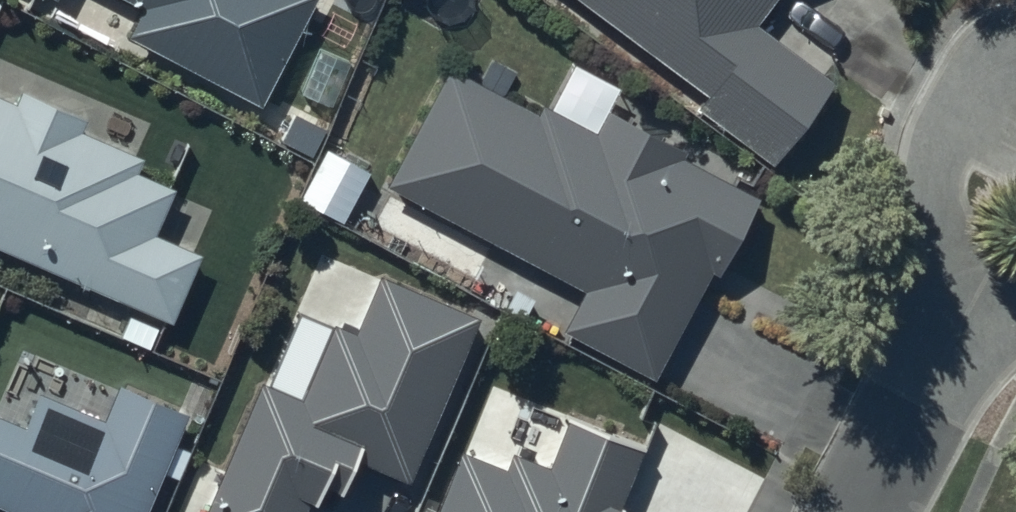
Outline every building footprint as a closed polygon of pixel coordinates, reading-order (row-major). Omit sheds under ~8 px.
[(145,12),(129,45),(262,111),(317,2),(312,0),(121,0),(145,12)] [(706,103),(698,114),(777,173),(838,93),(756,32),(780,0),(569,0),(706,103)] [(766,205),(614,126),(603,148),(545,118),(541,127),(453,82),(396,190),(597,294),(575,336),(662,381),(714,280),(725,282),(766,205)] [(173,328),(202,260),(155,240),(175,195),(137,180),(143,165),(84,138),(89,124),(24,96),(18,109),(0,101),(0,253),(173,328)] [(384,288),(363,346),(336,335),(308,410),(262,393),(217,511),(328,511),(332,503),(354,511),(366,480),(413,497),(479,324),(384,288)] [(124,396),(109,433),(40,404),(26,436),(0,426),(0,511),(153,511),(190,424),(124,396)] [(571,424),(552,472),(516,459),(511,473),(460,455),(439,511),(626,511),(648,452),(571,424)]
